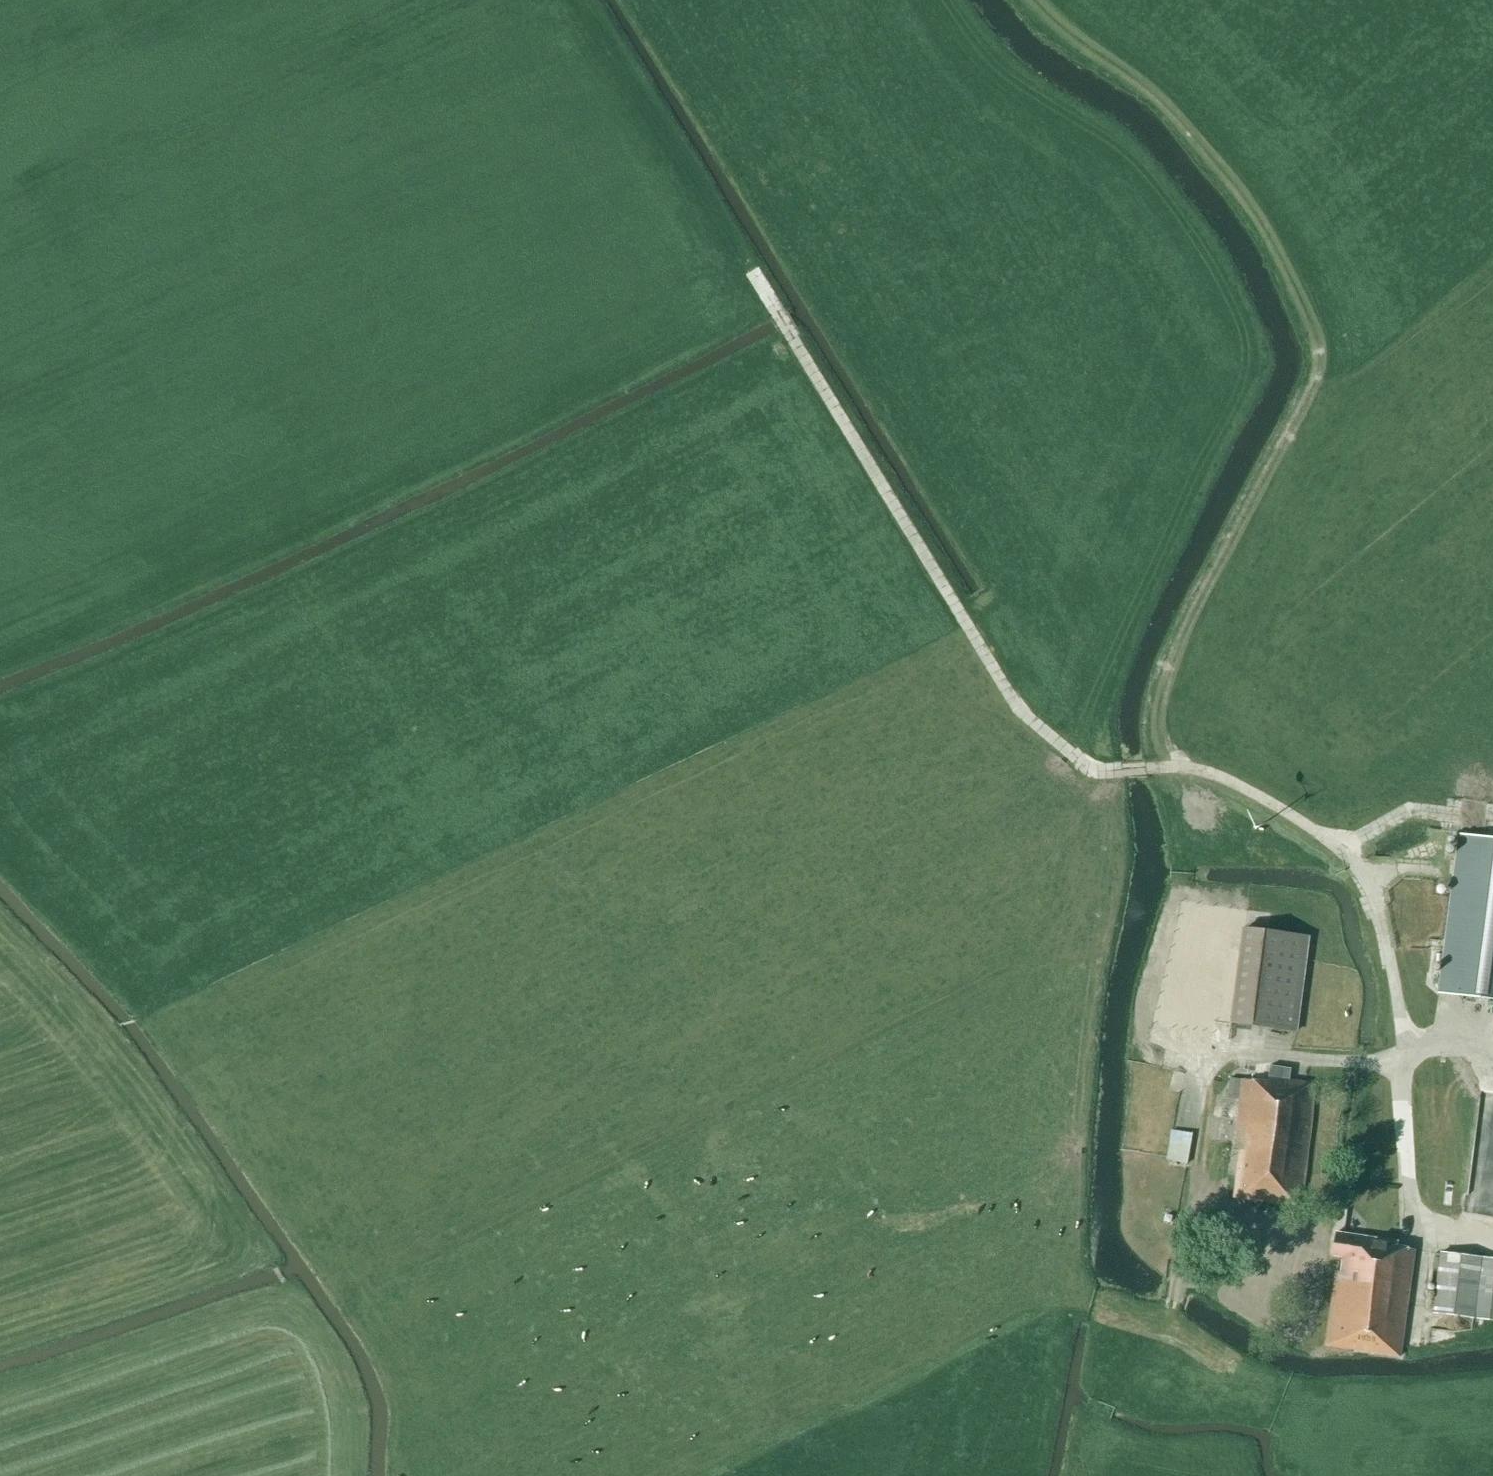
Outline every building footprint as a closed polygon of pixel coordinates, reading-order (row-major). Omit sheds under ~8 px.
[(1492,1000),(1492,829),(1460,825),(1440,993),(1492,1000)] [(1296,1032),(1309,937),(1245,929),(1233,1024),(1296,1032)] [(1268,1079),(1268,1083),(1242,1080),(1234,1151),(1240,1151),(1234,1199),(1296,1206),(1299,1187),(1303,1187),(1315,1085),(1289,1082),(1291,1069),(1270,1067),(1269,1079),(1268,1079)] [(1230,1080),(1228,1098),(1240,1099),(1242,1080),(1230,1079),(1230,1080)] [(1187,1163),(1192,1132),(1171,1129),(1166,1160),(1187,1163)] [(1477,1187),(1492,1189),(1492,1131),(1484,1130),(1482,1147),(1477,1187)] [(1342,1273),(1337,1272),(1327,1346),(1401,1357),(1415,1250),(1398,1247),(1399,1243),(1337,1234),(1333,1256),(1344,1258),(1342,1273)] [(1440,1252),(1432,1312),(1492,1321),(1492,1259),(1440,1252)]
